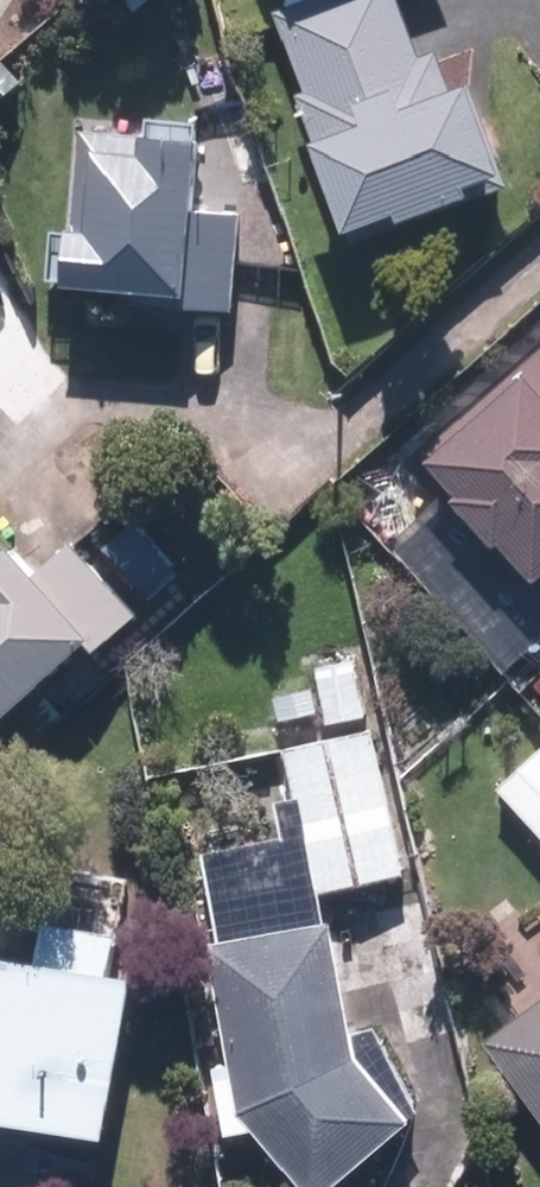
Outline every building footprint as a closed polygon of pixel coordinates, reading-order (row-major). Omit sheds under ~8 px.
[(291,23),(316,88),(306,92),(335,167),(342,164),(367,227),(416,207),(419,217),(489,190),(486,181),(517,169),(487,94),(470,100),(458,70),(438,78),(407,0),(349,0),(291,23)] [(238,308),(243,208),(215,206),(219,133),(86,126),(77,300),(238,308)] [(13,354),(0,339),(0,365),(13,354)] [(504,391),(502,388),(439,448),(477,487),(473,491),(539,560),(539,356),(504,391)] [(79,541),(54,565),(27,539),(0,566),(0,736),(100,638),(112,651),(151,614),(79,541)] [(232,1105),(248,1105),(327,1186),(341,1186),(424,1116),(370,1062),(335,917),(334,884),(414,877),(385,728),(293,745),(302,794),(202,814),(201,942),(228,937),(240,1060),(225,1060),(232,1105)] [(501,786),(539,828),(539,750),(501,786)] [(0,946),(0,1115),(123,1135),(151,963),(126,958),(139,877),(55,863),(40,952),(0,946)] [(498,1039),(539,1096),(539,1008),(498,1039)]
